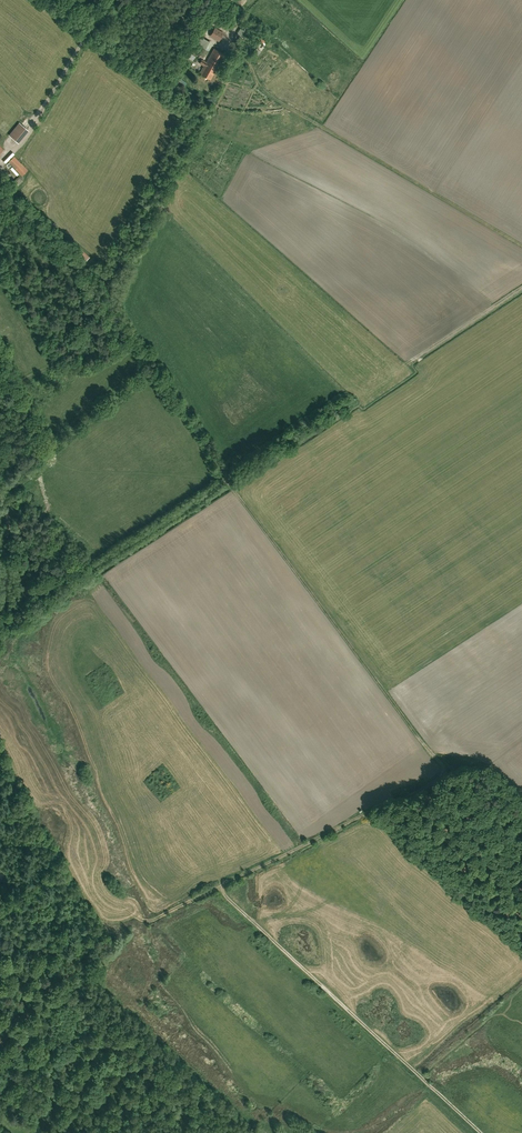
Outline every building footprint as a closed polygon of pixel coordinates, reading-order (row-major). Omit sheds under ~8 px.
[(215,28),(210,36),(219,41),(223,33),(215,28)] [(241,28),(237,35),(241,38),(245,31),(241,28)] [(197,37),(194,45),(206,50),(210,42),(197,37)] [(255,48),(251,52),(255,56),(260,52),(255,48)] [(209,68),(214,71),(217,66),(219,67),(225,55),(214,49),(206,63),(205,64),(210,66),(209,68)] [(192,63),(196,57),(191,53),(187,59),(192,63)] [(205,64),(206,63),(201,60),(200,63),(204,66),(200,73),(209,79),(214,71),(209,68),(210,66),(205,64)] [(182,87),(186,82),(181,78),(177,83),(182,87)] [(19,143),(29,131),(19,122),(9,135),(19,143)] [(8,161),(22,176),(28,170),(21,163),(14,155),(8,161)] [(18,176),(11,183),(15,187),(22,180),(18,176)]
